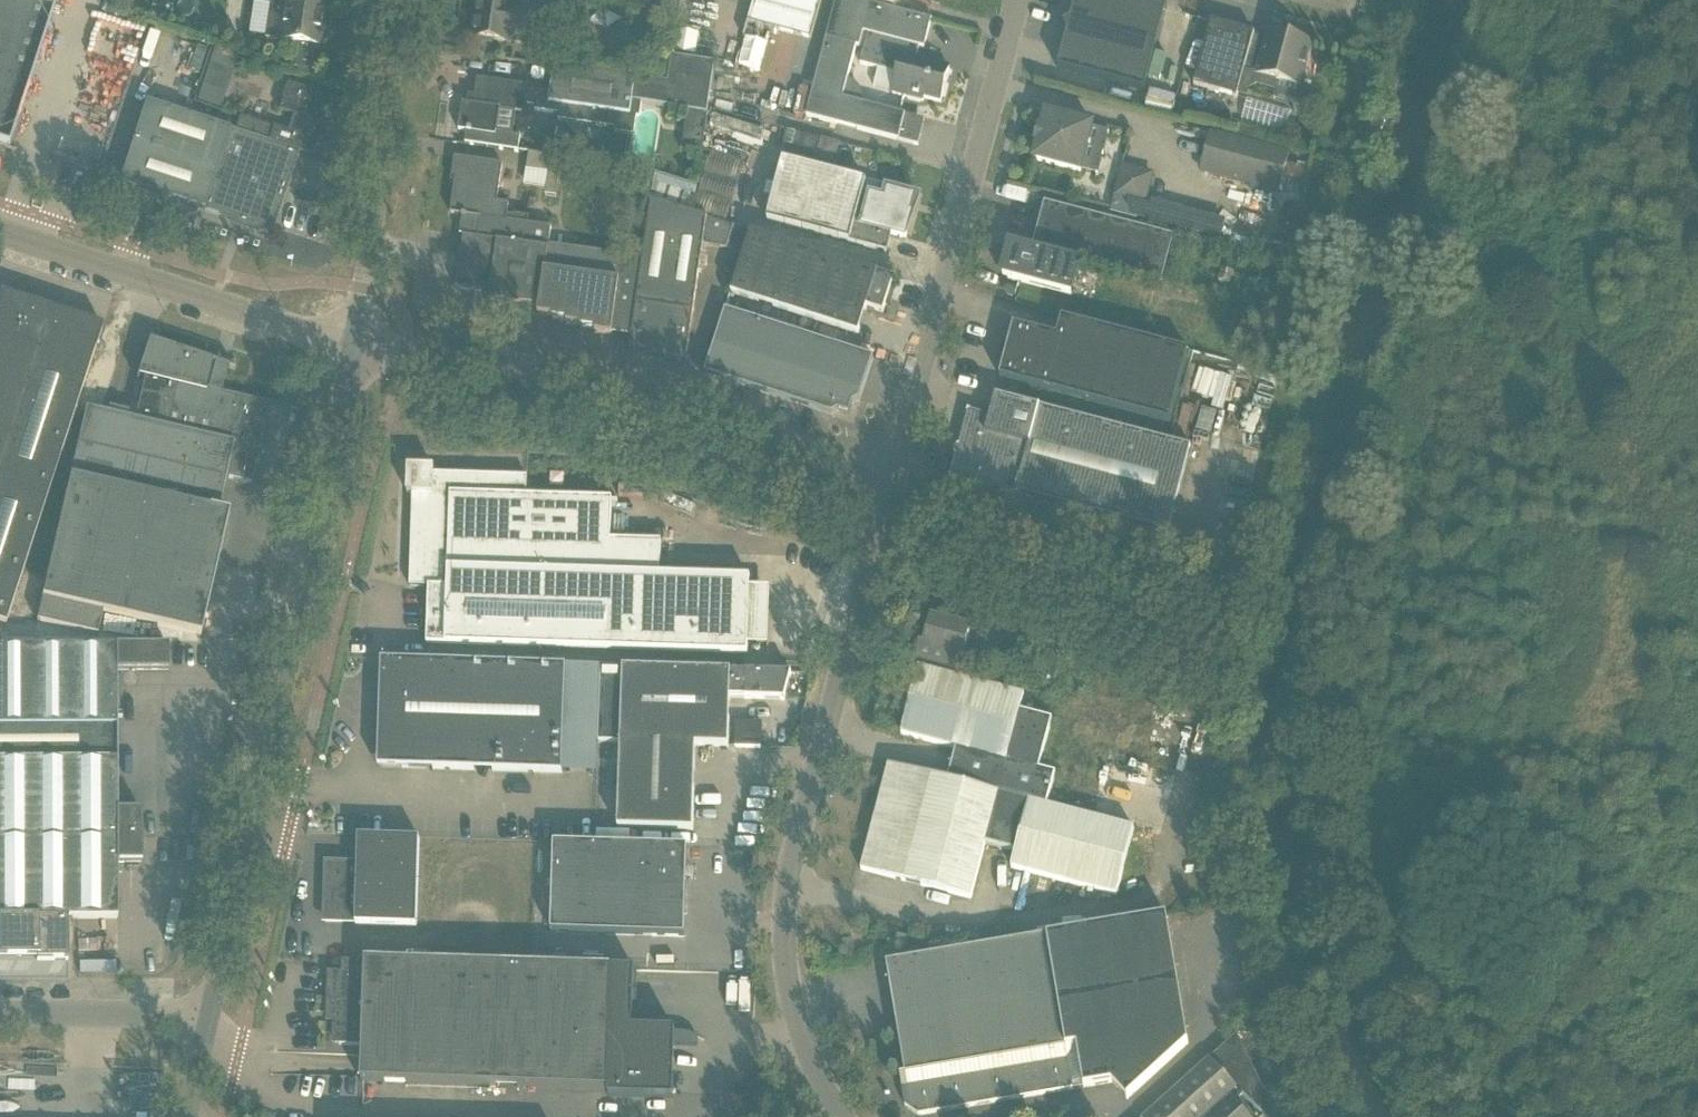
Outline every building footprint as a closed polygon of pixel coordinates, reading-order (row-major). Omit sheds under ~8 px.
[(55,9),(27,0),(0,0),(0,145),(9,148),(55,9)] [(269,2),(271,7),(267,40),(299,44),(295,69),(312,71),(315,47),(321,48),(321,45),(326,43),(328,32),(324,28),(328,0),(274,0),(269,2)] [(511,45),(511,43),(536,47),(540,20),(556,23),(556,17),(586,21),(588,5),(650,14),(652,0),(491,0),(491,2),(478,0),(472,39),(511,45)] [(748,24),(811,41),(822,0),(754,0),(748,24)] [(805,116),(896,141),(918,147),(918,145),(915,144),(918,136),(909,121),(904,119),(905,116),(884,110),(860,104),(841,99),(846,80),(854,49),(858,49),(864,51),(860,65),(878,69),(873,88),(893,93),(923,102),(924,99),(941,103),(950,69),(916,60),(919,48),(924,49),(932,21),(870,5),(852,0),(835,0),(811,91),(805,116)] [(1161,27),(1167,6),(1145,0),(1076,0),(1071,20),(1063,25),(1068,33),(1058,69),(1144,92),(1161,27)] [(1237,99),(1244,71),(1257,74),(1257,76),(1300,88),(1311,45),(1268,33),(1267,40),(1254,36),(1254,34),(1211,22),(1194,87),(1237,99)] [(187,42),(180,67),(200,73),(207,48),(187,42)] [(225,107),(235,55),(211,50),(201,103),(225,107)] [(1153,86),(1179,92),(1184,67),(1158,61),(1153,86)] [(463,104),(459,131),(467,133),(465,144),(487,147),(519,152),(521,138),(496,134),(500,110),(523,114),(524,109),(534,111),(533,114),(558,118),(558,121),(615,129),(617,116),(631,118),(634,103),(707,114),(714,70),(674,64),(671,85),(637,80),(576,71),(554,68),(550,96),(526,93),(527,87),(477,80),(473,105),(463,104)] [(340,117),(344,103),(286,84),(277,111),(294,116),(287,135),(239,119),(235,132),(299,153),(312,157),(317,143),(330,148),(330,146),(326,145),(336,116),(340,117)] [(273,234),(299,153),(235,132),(146,103),(126,162),(119,184),(190,207),(273,234)] [(1093,126),(1068,119),(1046,114),(1042,130),(1039,130),(1035,143),(1038,144),(1034,160),(1080,173),(1093,126)] [(815,150),(813,161),(838,166),(842,141),(788,132),(786,145),(815,150)] [(1279,193),(1289,155),(1211,134),(1201,172),(1279,193)] [(559,180),(563,157),(529,153),(527,170),(549,173),(548,178),(559,180)] [(455,183),(450,215),(462,216),(461,218),(466,219),(467,217),(506,223),(507,217),(508,205),(497,203),(499,187),(500,187),(501,183),(500,183),(502,165),(455,158),(451,182),(455,183)] [(783,161),(767,222),(887,253),(892,236),(905,239),(912,214),(909,214),(914,198),(888,191),(885,200),(863,195),(866,183),(783,161)] [(1116,197),(1111,214),(1136,220),(1140,203),(1144,204),(1151,176),(1123,168),(1115,197),(1116,197)] [(1177,230),(1183,205),(1160,199),(1153,225),(1177,230)] [(632,333),(629,350),(670,364),(686,358),(690,336),(699,272),(702,247),(707,248),(726,251),(733,229),(688,214),(650,202),(642,264),(632,333)] [(1163,281),(1174,237),(1066,209),(1045,203),(1033,247),(1042,249),(1040,256),(1073,265),(1074,258),(1163,281)] [(466,219),(456,289),(489,294),(488,300),(539,307),(538,315),(552,317),(552,320),(567,322),(566,324),(581,326),(580,329),(595,331),(595,333),(612,336),(613,330),(619,283),(618,283),(621,261),(548,250),(551,229),(527,225),(528,219),(514,216),(513,218),(507,217),(506,223),(467,217),(466,219)] [(750,234),(744,253),(730,295),(858,337),(867,309),(883,314),(888,299),(890,300),(894,289),(892,288),(894,280),(878,274),(878,273),(857,267),(750,234)] [(1073,265),(1040,256),(1011,248),(1003,278),(1029,285),(1071,296),(1079,266),(1073,265)] [(619,283),(613,330),(632,333),(642,264),(621,261),(618,283),(619,283)] [(0,297),(0,623),(7,625),(71,425),(103,327),(1,294),(0,297)] [(873,359),(725,312),(705,374),(831,415),(839,412),(838,408),(850,402),(852,405),(860,401),(873,359)] [(1188,352),(1062,319),(1057,337),(1014,326),(1000,379),(1170,423),(1188,352)] [(130,420),(86,409),(81,431),(37,623),(98,637),(103,614),(179,631),(201,636),(229,514),(219,510),(226,478),(251,484),(270,405),(205,390),(211,363),(214,364),(214,363),(149,341),(136,380),(138,381),(140,375),(145,377),(130,420)] [(1191,448),(1017,401),(995,396),(990,416),(968,411),(959,447),(956,448),(955,454),(956,456),(951,476),(972,482),(1169,531),(1191,448)] [(527,497),(527,478),(434,475),(434,469),(416,469),(408,475),(407,494),(413,495),(410,588),(429,588),(427,645),(747,655),(750,579),(649,576),(650,559),(660,559),(661,543),(610,541),(612,499),(527,497)] [(1049,540),(1046,551),(1057,553),(1060,543),(1049,540)] [(919,645),(914,662),(916,662),(961,674),(966,657),(963,656),(971,628),(931,618),(930,618),(925,638),(934,640),(932,648),(919,645)] [(28,958),(37,958),(37,962),(68,961),(67,919),(117,919),(117,864),(141,864),(141,812),(117,812),(117,762),(116,671),(168,671),(168,646),(116,647),(93,647),(0,648),(0,958),(28,958)] [(476,662),(564,665),(564,649),(465,647),(465,651),(476,651),(476,662)] [(407,662),(381,661),(378,768),(563,774),(566,667),(407,662)] [(792,674),(769,674),(731,673),(623,669),(623,670),(601,670),(598,741),(621,742),(621,745),(696,748),(696,747),(729,748),(730,698),(745,699),(785,701),(792,674)] [(970,900),(976,879),(985,845),(1016,853),(1011,869),(1117,897),(1134,831),(1047,808),(1055,776),(1039,771),(1052,721),(1020,713),(1024,697),(918,669),(901,736),(956,751),(948,782),(888,766),(860,871),(970,900)] [(762,722),(734,723),(735,746),(763,745),(762,722)] [(693,832),(696,748),(621,745),(618,829),(693,832)] [(417,928),(420,840),(358,838),(357,863),(325,862),(324,885),(327,885),(326,922),(355,923),(355,926),(417,928)] [(687,850),(553,846),(551,935),(684,939),(687,850)] [(1083,1089),(1111,1085),(1126,1101),(1187,1046),(1165,918),(886,965),(904,1077),(899,1077),(901,1088),(904,1108),(917,1116),(919,1116),(1072,1091),(1083,1089)] [(908,938),(896,936),(894,947),(905,950),(908,938)] [(342,962),(342,973),(328,973),(327,1008),(329,1008),(329,1012),(334,1012),(333,1039),(335,1039),(335,1043),(339,1044),(339,1046),(363,1047),(362,1084),(609,1093),(609,1099),(674,1101),(676,1034),(634,1032),(636,972),(342,962)] [(1210,1059),(1146,1116),(1247,1116),(1228,1097),(1237,1089),(1210,1059)]
